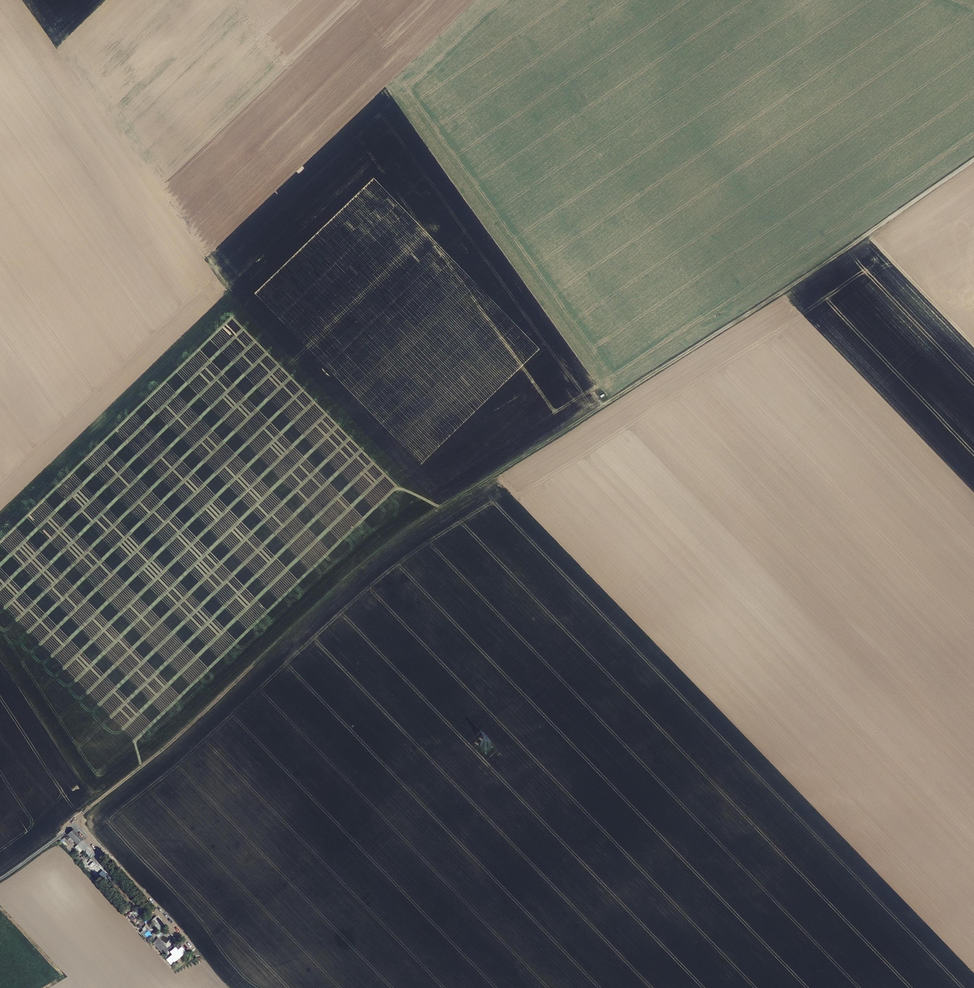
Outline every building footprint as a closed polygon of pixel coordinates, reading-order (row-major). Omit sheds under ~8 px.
[(78,845),(81,842),(73,833),(67,836),(77,846),(78,845)] [(82,853),(87,848),(84,844),(81,842),(78,845),(82,850),(81,851),(82,853)] [(93,868),(103,882),(108,879),(98,864),(93,868)] [(175,954),(166,959),(168,963),(177,959),(175,954)]
